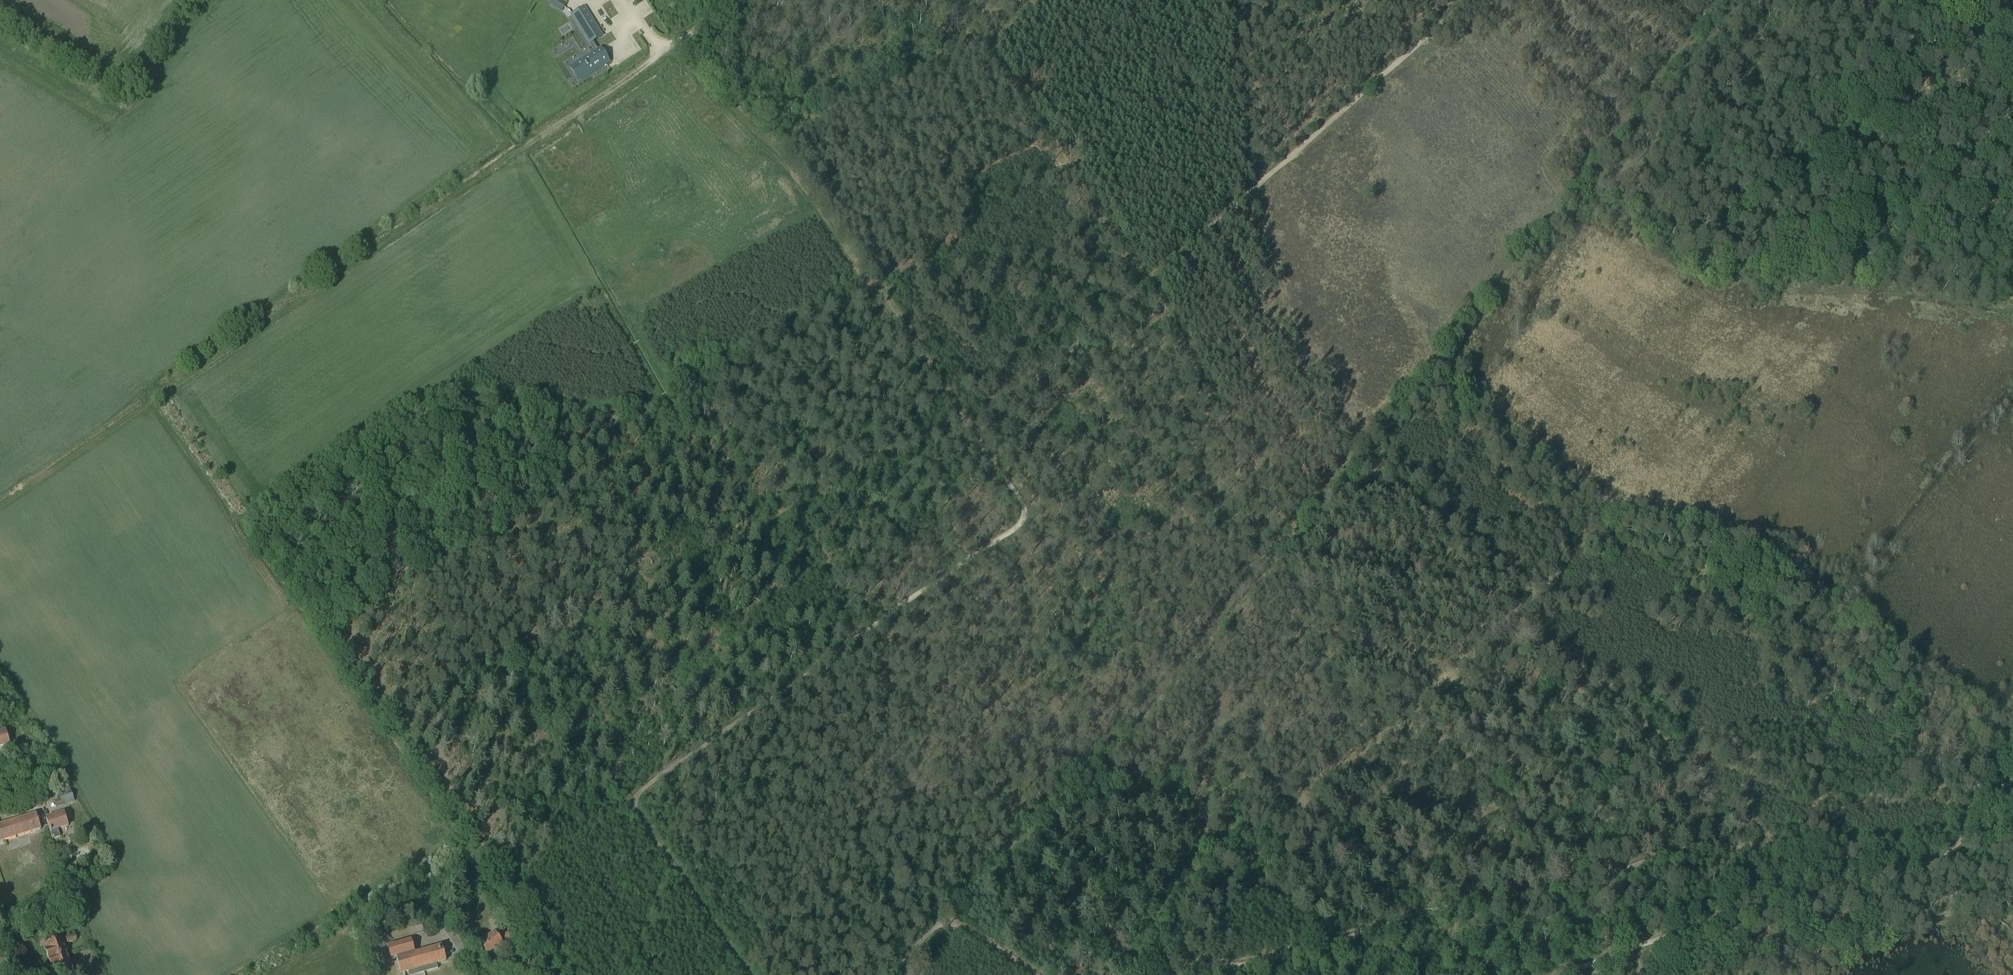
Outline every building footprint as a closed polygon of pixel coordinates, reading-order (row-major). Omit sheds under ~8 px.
[(548,5),(557,10),(562,1),(560,0),(551,0),(548,5)] [(584,8),(572,16),(595,53),(574,65),(582,79),(609,62),(600,49),(598,51),(593,42),(602,36),(584,8)] [(10,744),(6,732),(0,734),(0,747),(10,744)] [(41,806),(46,804),(41,789),(37,791),(41,806)] [(51,810),(75,802),(70,789),(58,793),(60,799),(49,803),(51,810)] [(29,805),(36,803),(34,797),(27,799),(29,805)] [(66,818),(64,814),(46,819),(50,833),(52,839),(60,837),(58,830),(68,826),(68,825),(72,824),(69,817),(66,818)] [(40,829),(36,816),(0,827),(0,842),(40,829)] [(50,924),(61,919),(58,913),(47,917),(50,924)] [(416,933),(423,931),(422,925),(414,927),(416,933)] [(502,943),(511,937),(508,933),(499,939),(495,934),(479,944),(486,954),(502,944),(502,943)] [(68,943),(77,940),(75,935),(66,938),(68,943)] [(49,961),(66,955),(61,940),(48,945),(49,949),(45,950),(49,961)] [(413,955),(413,953),(414,953),(410,941),(387,948),(391,959),(398,957),(398,959),(397,960),(397,959),(396,959),(400,974),(401,974),(401,973),(415,969),(417,974),(437,968),(437,969),(438,969),(436,963),(445,961),(441,947),(432,950),(432,951),(423,953),(423,952),(413,955)] [(59,974),(71,969),(66,955),(49,961),(53,972),(57,970),(59,974)] [(90,965),(88,959),(84,960),(84,959),(74,963),(76,968),(77,968),(78,972),(87,970),(86,966),(90,965)]
